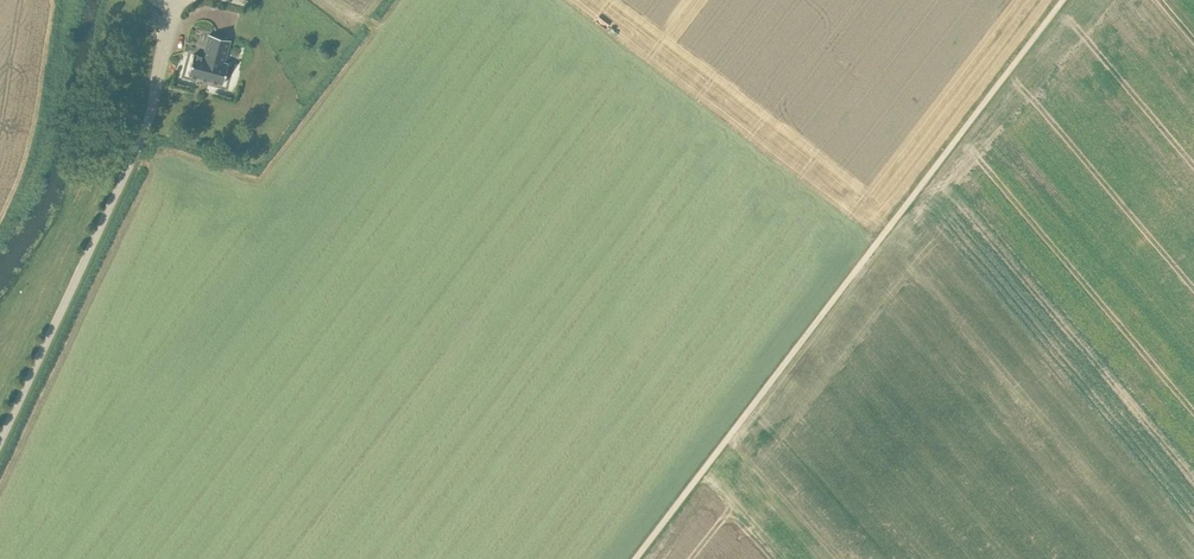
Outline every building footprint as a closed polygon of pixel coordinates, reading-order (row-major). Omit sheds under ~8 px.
[(194,53),(188,76),(222,85),(225,73),(229,75),(231,66),(227,65),(228,62),(225,61),(230,40),(208,35),(202,56),(194,53)]
